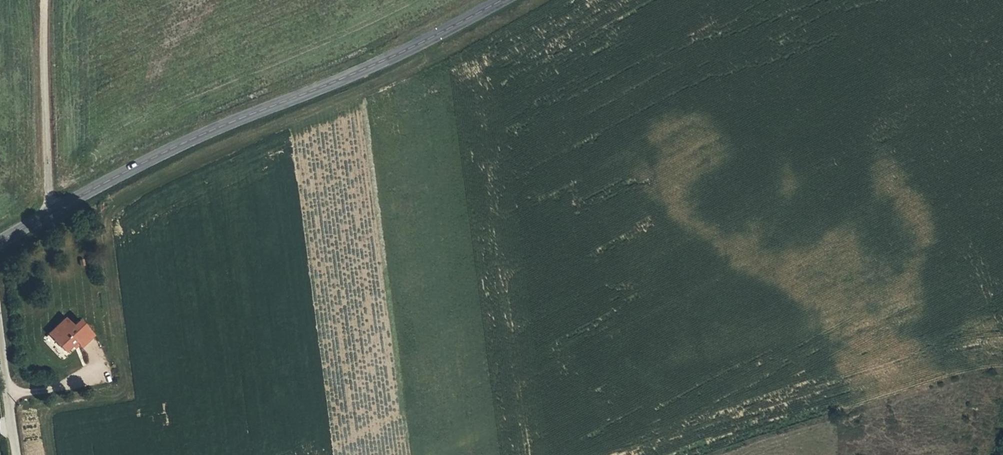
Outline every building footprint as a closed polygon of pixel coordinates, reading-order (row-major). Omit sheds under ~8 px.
[(65,323),(51,335),(55,340),(53,341),(60,350),(67,345),(71,341),(74,345),(76,348),(89,337),(78,325),(72,330),(65,323)]
